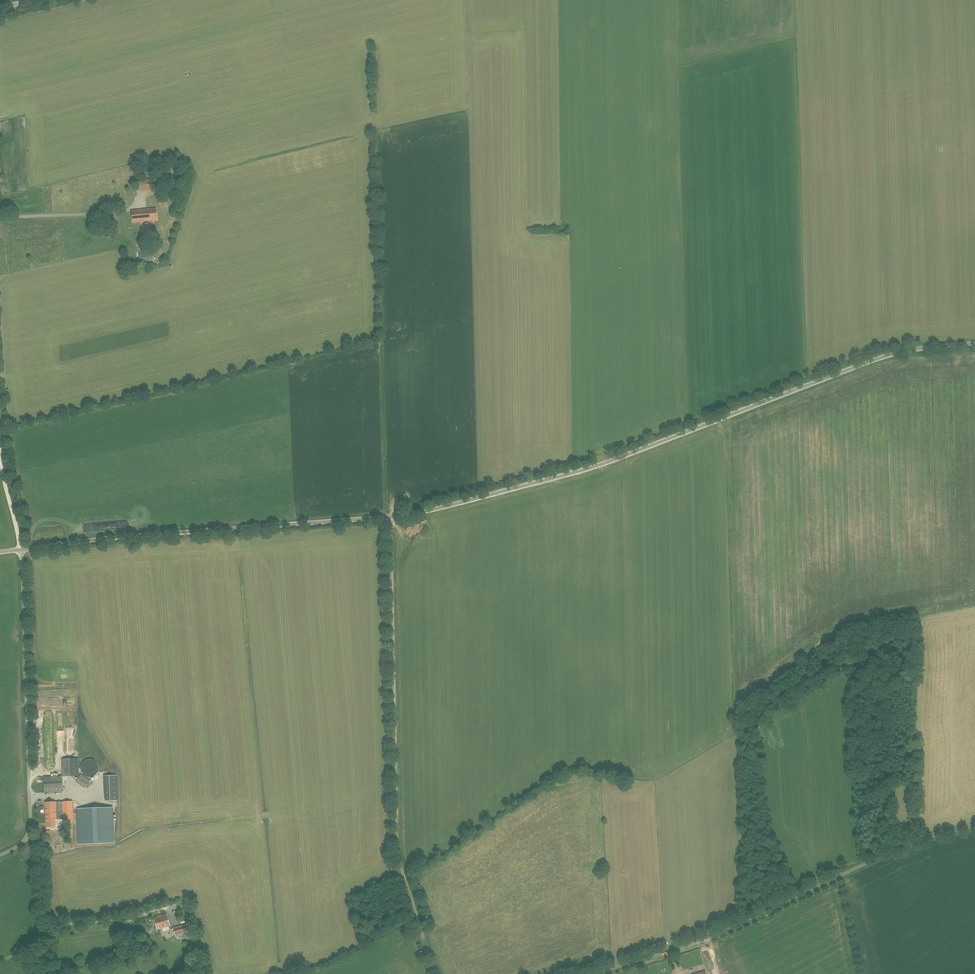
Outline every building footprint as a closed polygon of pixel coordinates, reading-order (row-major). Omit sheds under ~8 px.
[(151,180),(136,182),(137,192),(152,190),(151,180)] [(156,209),(132,211),(133,222),(157,220),(156,209)] [(155,265),(153,249),(139,251),(140,267),(155,265)] [(79,776),(78,758),(62,759),(63,776),(79,776)] [(88,771),(85,772),(87,776),(100,770),(97,762),(93,763),(94,765),(87,769),(88,771)] [(80,775),(76,781),(85,788),(90,781),(80,775)] [(119,802),(117,776),(104,777),(106,802),(119,802)] [(44,777),(44,792),(62,792),(62,777),(44,777)] [(73,821),(72,805),(72,802),(72,801),(45,803),(46,823),(47,823),(47,828),(51,827),(51,828),(52,829),(54,829),(54,828),(54,827),(55,827),(55,820),(63,819),(63,821),(73,821)] [(113,843),(112,808),(78,809),(80,844),(113,843)] [(154,918),(158,930),(170,926),(167,915),(154,918)] [(173,928),(176,936),(190,932),(187,924),(173,928)]
